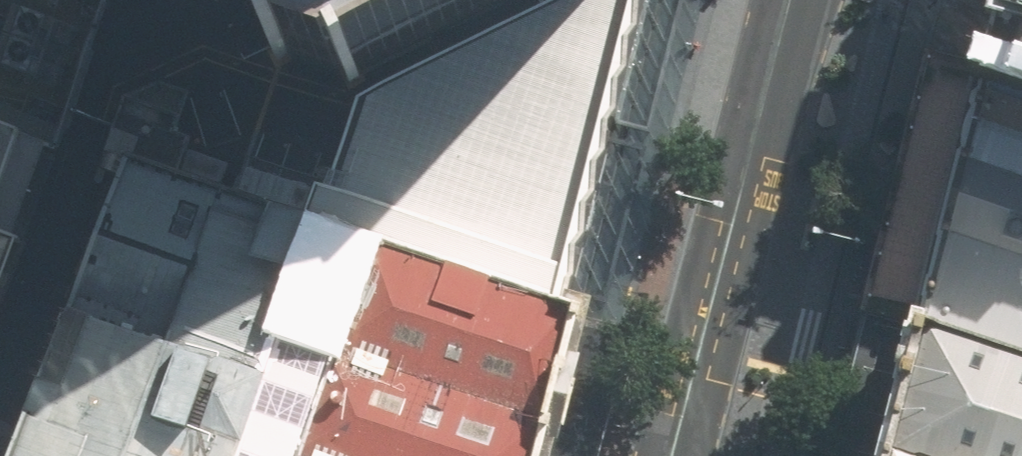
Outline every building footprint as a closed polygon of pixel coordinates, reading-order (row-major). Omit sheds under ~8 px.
[(279,60),(355,83),(534,0),(250,0),(279,60)] [(297,232),(318,239),(373,260),(561,321),(655,0),(534,0),(355,83),(297,232)] [(982,69),(1021,83),(1021,0),(1000,0),(982,69)] [(982,69),(946,192),(930,253),(910,324),(1021,362),(1021,83),(982,69)] [(24,139),(0,129),(0,202),(24,139)] [(297,232),(123,167),(67,315),(269,390),(318,239),(297,232)] [(17,245),(0,238),(0,292),(17,245)] [(575,325),(561,321),(373,260),(309,455),(539,455),(575,325)] [(269,390),(67,315),(12,455),(242,455),(269,390)] [(910,324),(878,455),(880,455),(1021,455),(1021,362),(910,324)]
